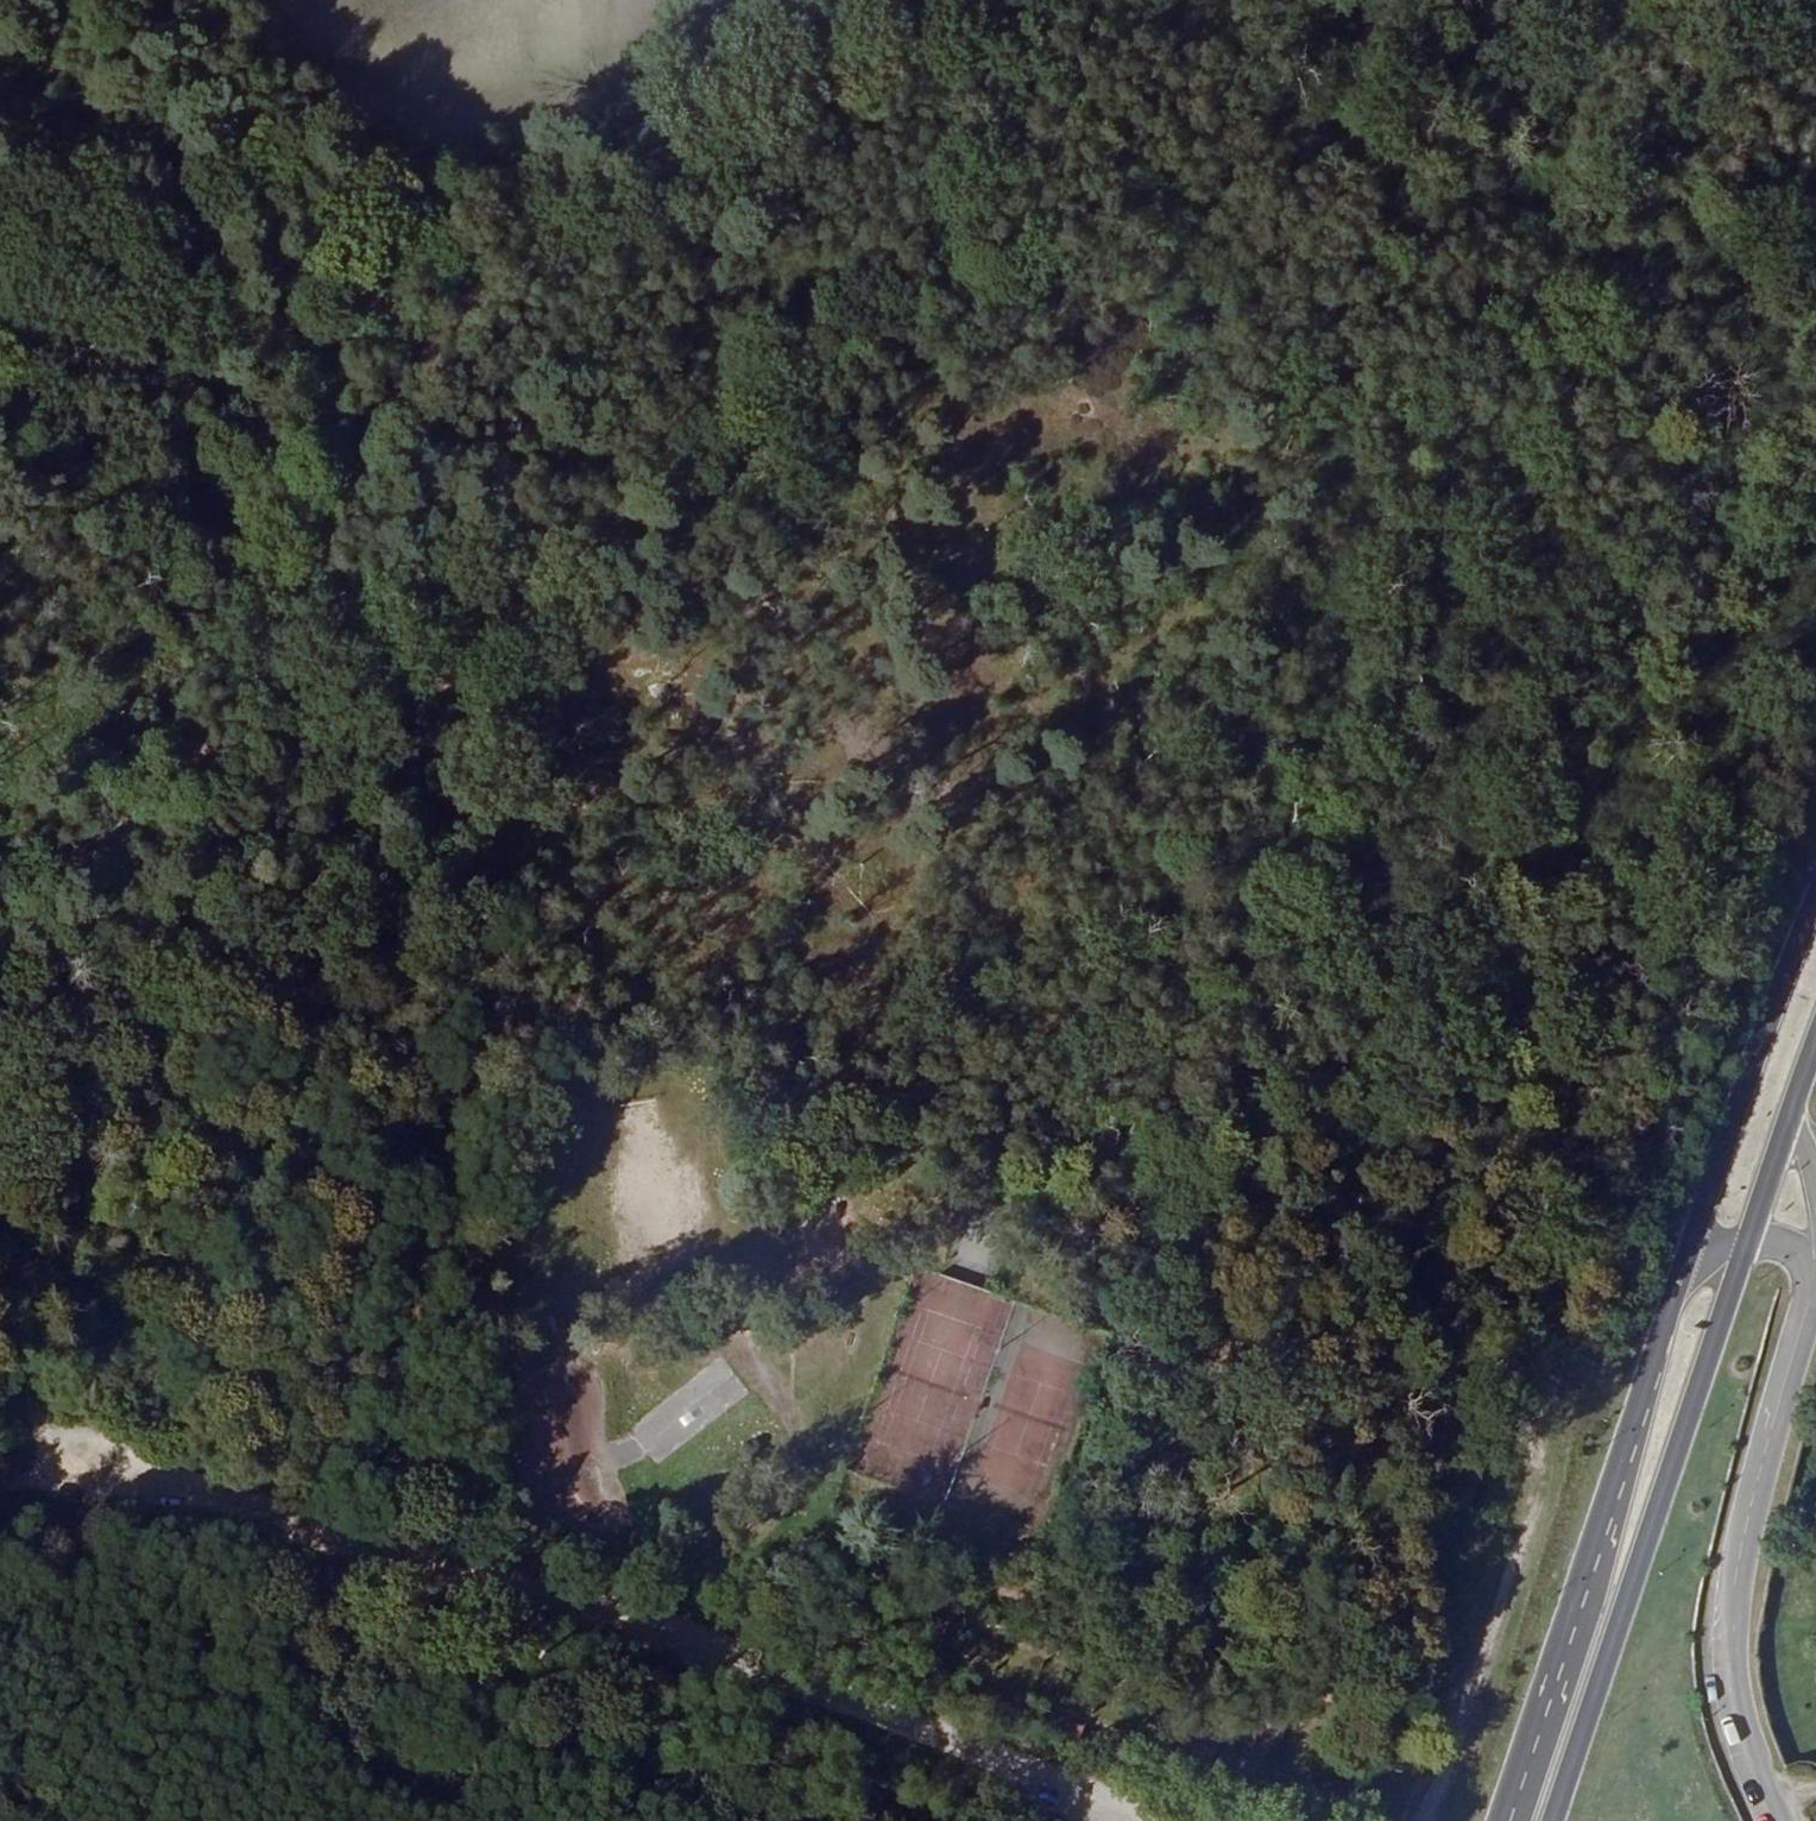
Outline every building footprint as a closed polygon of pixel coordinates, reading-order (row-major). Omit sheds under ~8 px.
[(639,1155),(643,1169),(673,1161),(656,1098),(616,1109),(623,1135),(655,1126),(661,1149),(639,1155)]
